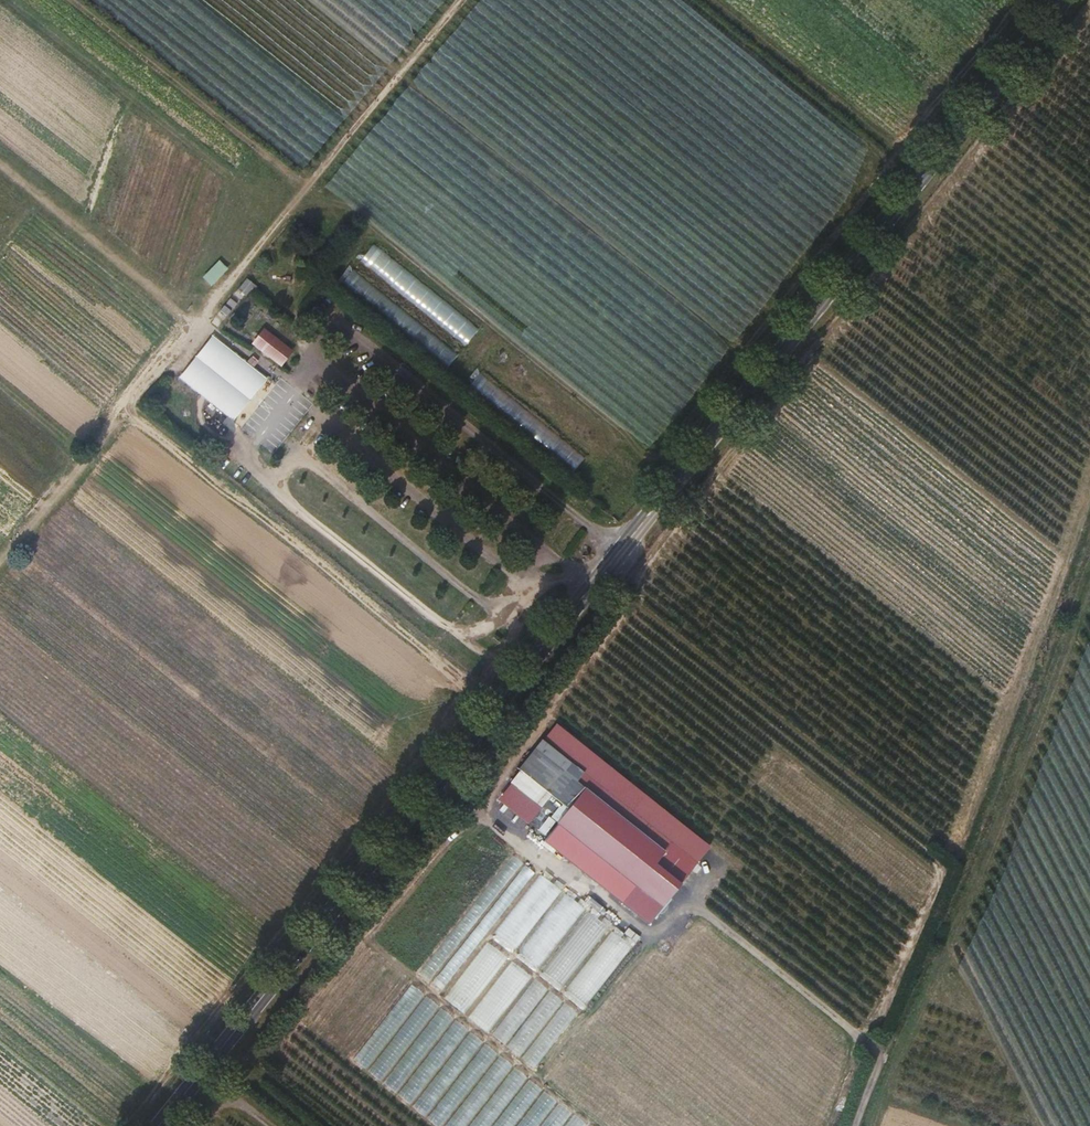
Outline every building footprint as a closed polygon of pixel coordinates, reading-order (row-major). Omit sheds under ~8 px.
[(481,328),(374,243),(360,261),(466,346),(481,328)] [(220,260),(202,276),(210,284),(227,268),(220,260)] [(460,354),(354,269),(343,282),(449,367),(460,354)] [(245,280),(239,289),(247,294),(252,285),(245,280)] [(296,350),(266,326),(252,343),(283,367),(296,350)] [(269,378),(213,334),(179,377),(235,421),(269,378)] [(587,457),(481,371),(469,387),(574,473),(587,457)] [(535,746),(517,769),(569,808),(556,825),(638,887),(671,844),(657,833),(653,838),(577,782),(585,772),(570,761),(564,768),(535,746)]
